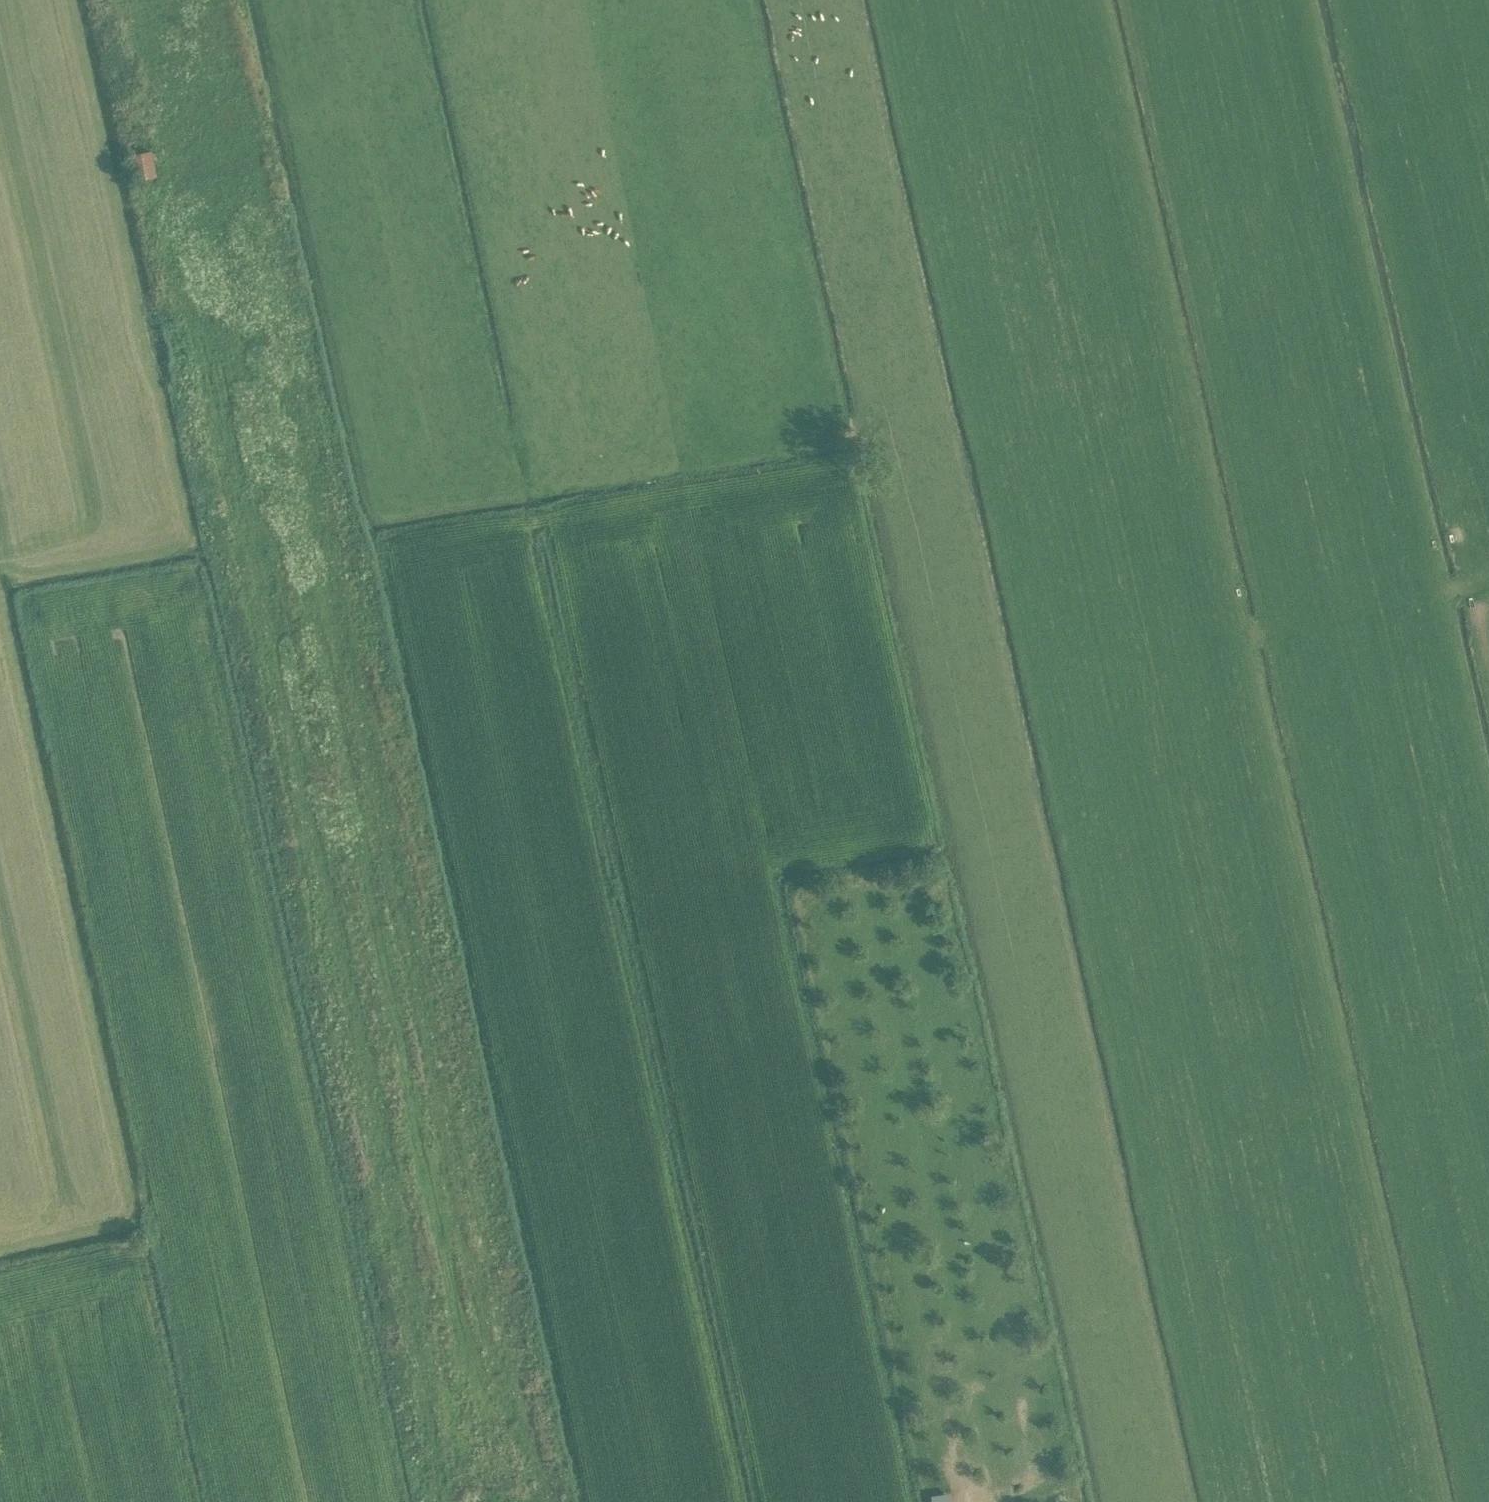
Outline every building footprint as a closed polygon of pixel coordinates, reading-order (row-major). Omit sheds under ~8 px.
[(135,180),(158,175),(152,149),(130,154),(135,180)] [(934,1492),(935,1501),(958,1501),(957,1489),(934,1492)]
